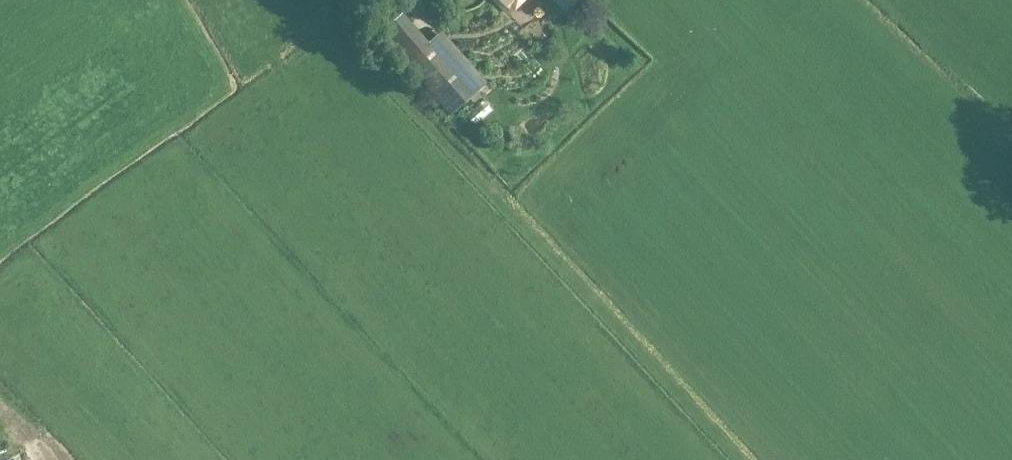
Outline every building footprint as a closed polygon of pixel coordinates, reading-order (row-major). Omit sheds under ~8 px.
[(422,17),(431,11),(424,0),(412,0),(411,1),(422,17)] [(509,14),(524,0),(495,0),(509,14)] [(564,13),(577,0),(551,0),(564,13)] [(378,32),(405,62),(430,41),(403,11),(378,32)] [(405,62),(450,114),(481,87),(436,36),(430,41),(405,62)] [(475,122),(494,113),(485,95),(466,104),(475,122)] [(11,459),(29,459),(27,451),(10,455),(11,459)]
